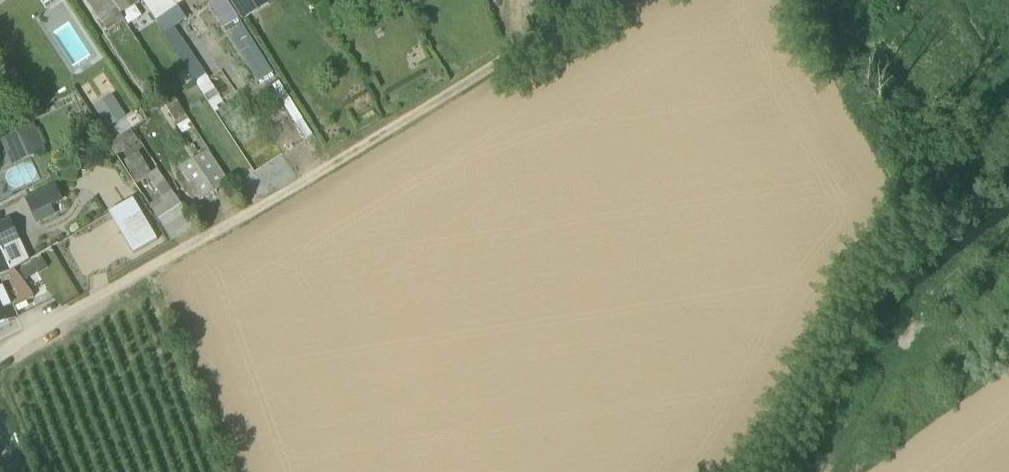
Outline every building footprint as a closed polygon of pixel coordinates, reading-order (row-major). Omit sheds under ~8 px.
[(60,0),(38,0),(45,10),(60,0)] [(124,21),(121,15),(110,0),(86,0),(107,31),(124,21)] [(121,15),(139,3),(137,0),(110,0),(121,15)] [(196,84),(207,74),(174,26),(186,18),(178,6),(185,0),(143,0),(196,84)] [(195,6),(200,15),(218,5),(219,7),(218,8),(222,14),(224,14),(231,26),(240,21),(229,0),(205,0),(195,6)] [(265,61),(249,37),(241,43),(257,67),(265,61)] [(193,128),(167,87),(157,94),(182,134),(193,128)] [(125,117),(111,95),(93,107),(107,128),(125,117)] [(33,124),(0,140),(0,142),(12,166),(46,150),(33,124)] [(109,144),(117,155),(138,141),(131,130),(109,144)] [(199,202),(229,182),(208,149),(178,168),(199,202)] [(171,240),(172,241),(194,229),(194,228),(157,168),(151,172),(138,151),(123,160),(123,161),(137,183),(147,176),(160,198),(149,205),(171,240)] [(286,151),(240,175),(252,199),(298,175),(286,151)] [(62,201),(55,185),(24,199),(36,223),(55,215),(51,206),(62,201)] [(133,199),(109,213),(133,253),(157,240),(133,199)] [(30,260),(9,218),(0,222),(0,274),(30,260)] [(18,317),(16,313),(48,297),(30,260),(0,274),(0,326),(18,317)]
